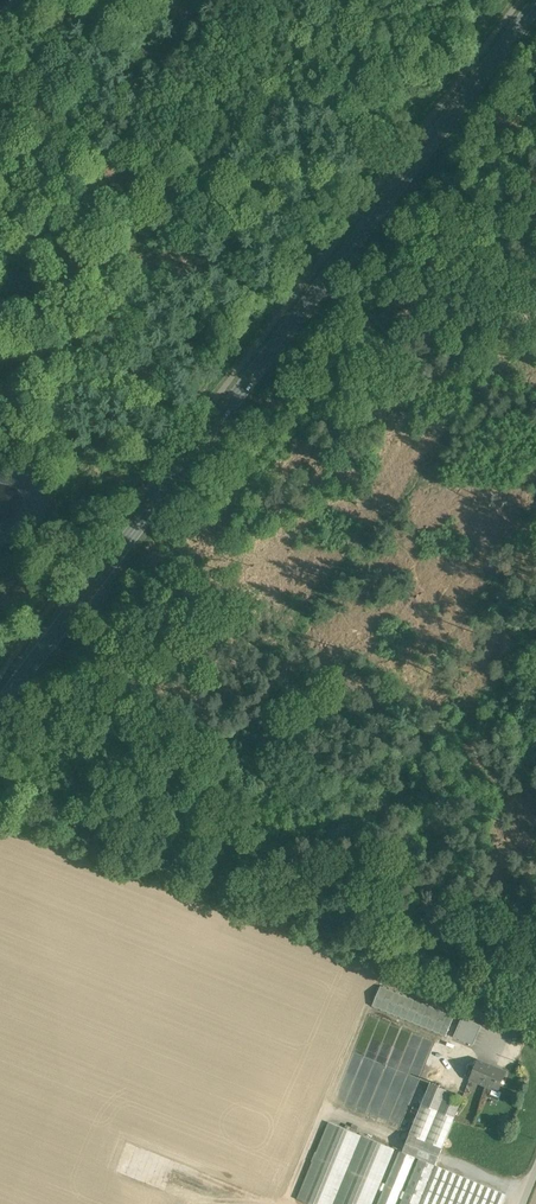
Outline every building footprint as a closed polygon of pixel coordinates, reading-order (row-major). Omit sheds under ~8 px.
[(454,1017),(381,986),(372,1006),(445,1037),(454,1017)] [(476,1036),(457,1028),(448,1048),(467,1056),(476,1036)] [(506,1072),(478,1060),(470,1080),(498,1091),(506,1072)] [(346,1108),(400,1127),(414,1087),(386,1077),(382,1087),(356,1078),(346,1108)] [(409,1135),(402,1152),(400,1151),(377,1203),(396,1203),(415,1157),(419,1159),(400,1203),(502,1203),(506,1195),(435,1166),(463,1097),(430,1083),(409,1135)] [(328,1122),(297,1199),(310,1203),(372,1203),(395,1149),(328,1122)]
